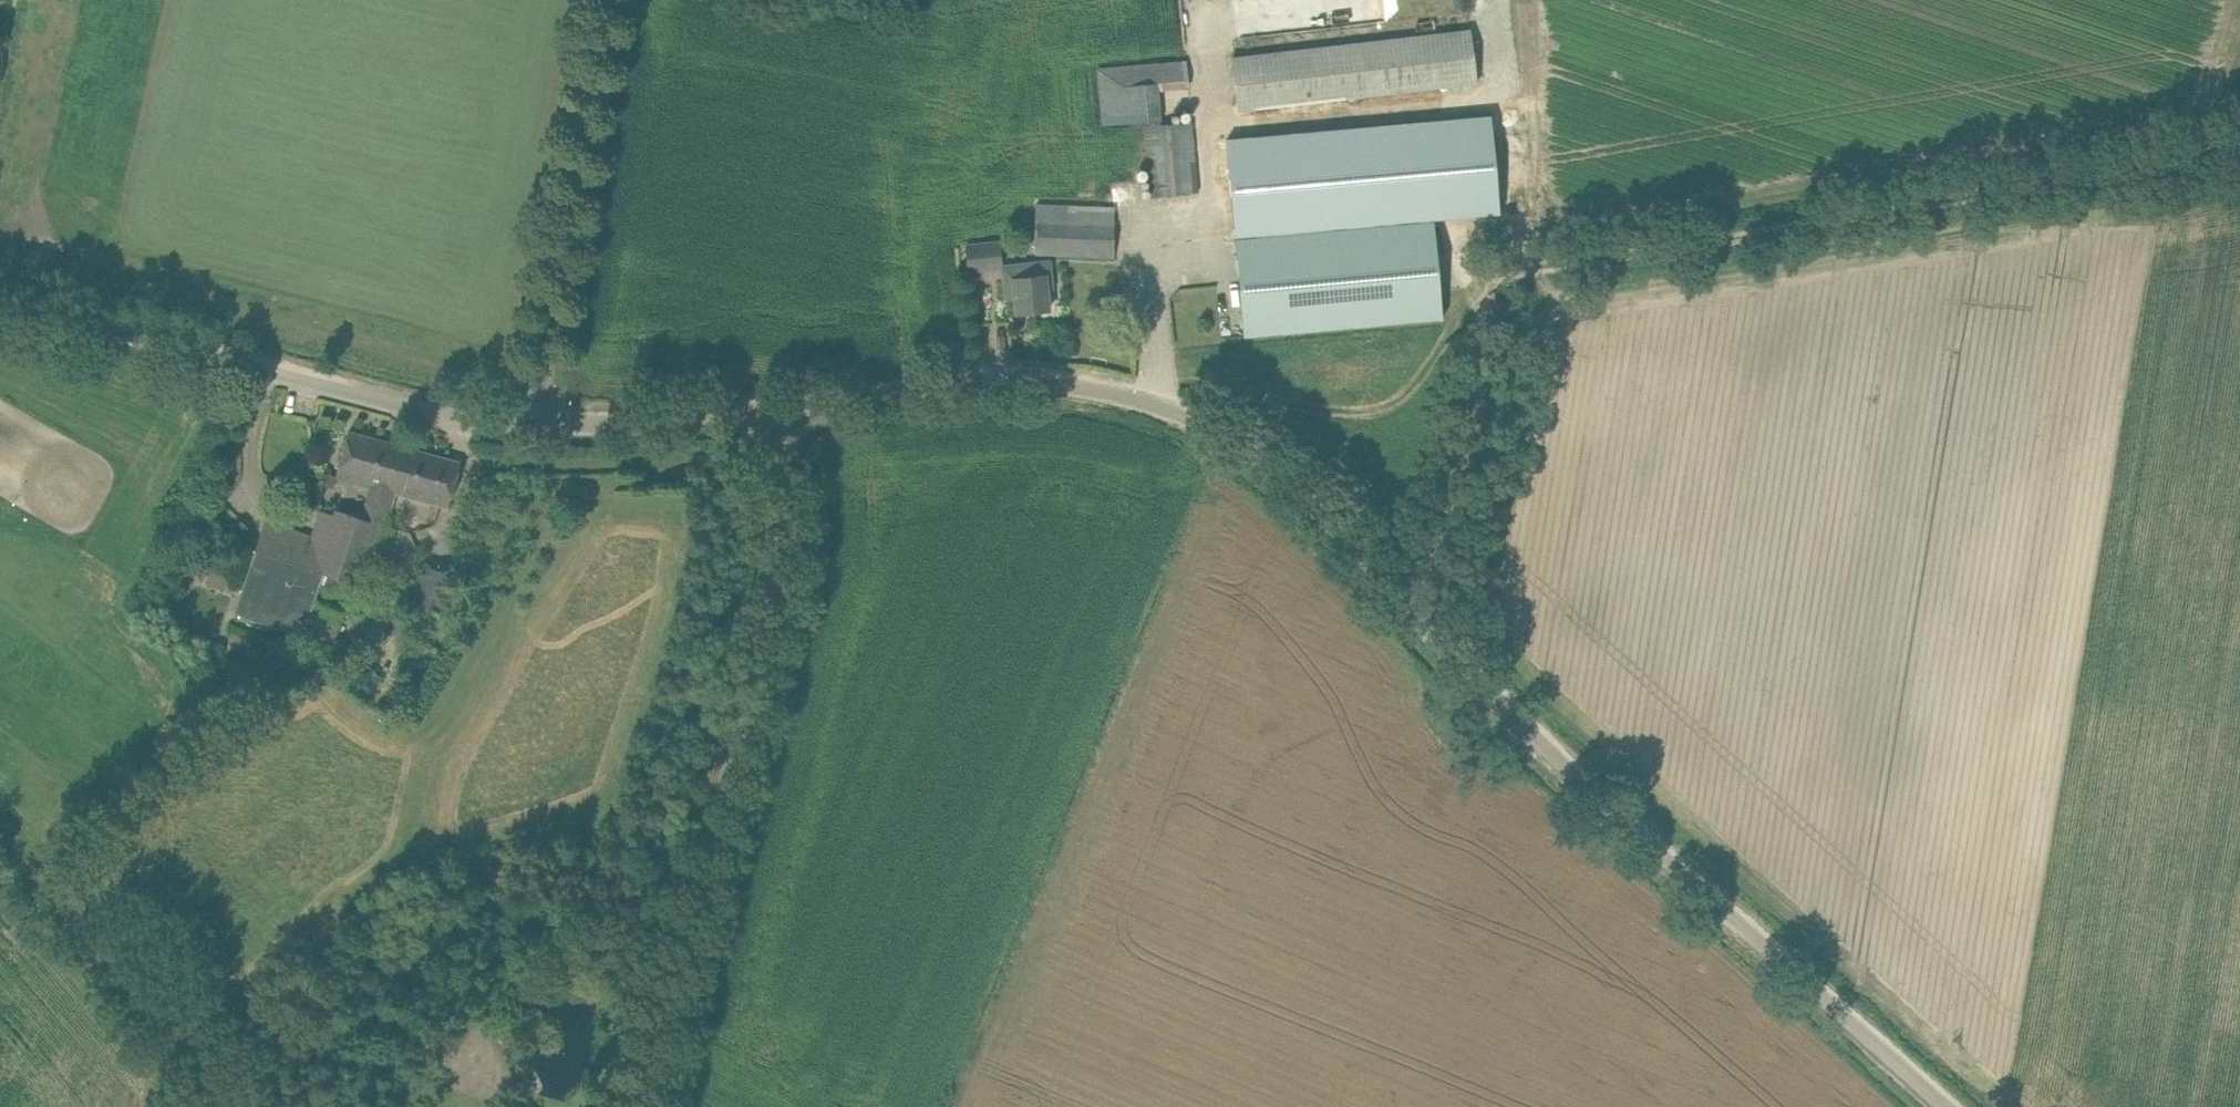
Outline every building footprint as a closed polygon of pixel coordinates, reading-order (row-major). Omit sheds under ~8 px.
[(1232,59),(1239,111),(1474,80),(1467,28),(1232,59)] [(1097,67),(1102,125),(1163,120),(1160,89),(1189,87),(1187,60),(1097,67)] [(1499,212),(1491,117),(1226,141),(1234,236),(1466,215),(1499,212)] [(1144,129),(1150,195),(1198,190),(1192,125),(1144,129)] [(1035,253),(1114,256),(1115,220),(1035,218),(1035,253)] [(1235,242),(1245,339),(1443,317),(1437,252),(1433,220),(1235,242)] [(966,245),(969,271),(1002,267),(999,241),(966,245)] [(1013,266),(1014,275),(1002,276),(1005,299),(1016,298),(1017,313),(1049,310),(1045,275),(1035,276),(1034,264),(1013,266)] [(361,517),(379,523),(390,491),(393,483),(397,482),(406,447),(349,431),(336,475),(369,485),(361,517)] [(460,462),(406,447),(397,482),(393,483),(390,491),(379,523),(387,526),(397,493),(447,508),(460,462)] [(334,542),(379,557),(389,527),(387,526),(379,523),(361,517),(336,509),(334,514),(321,510),(313,532),(265,517),(234,613),(302,635),(314,598),(312,597),(314,590),(320,592),(334,542)] [(369,588),(379,557),(358,551),(334,542),(320,592),(360,604),(365,587),(369,588)] [(405,616),(440,629),(459,578),(424,565),(405,616)] [(329,642),(344,607),(314,598),(302,635),(329,642)]
